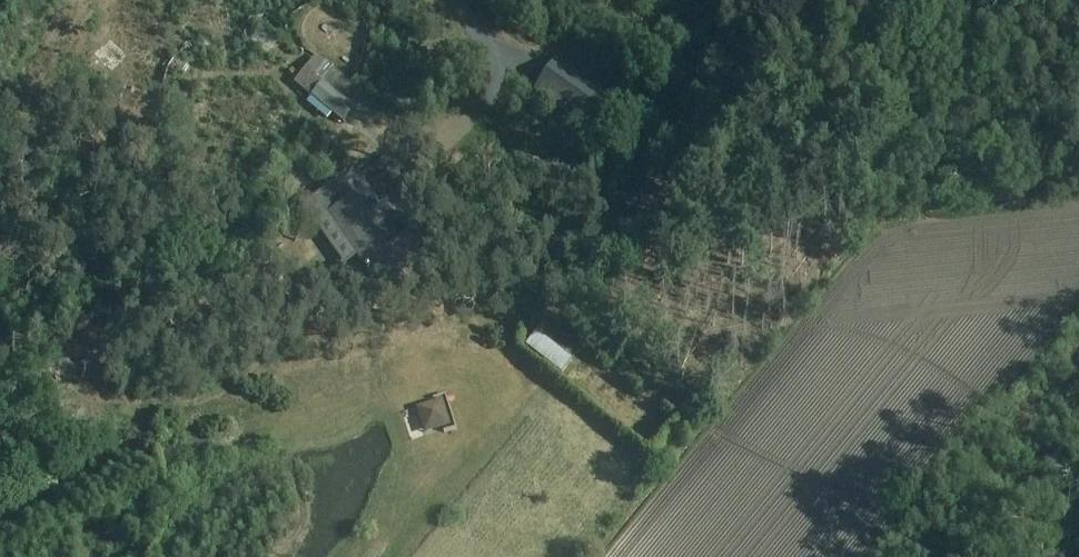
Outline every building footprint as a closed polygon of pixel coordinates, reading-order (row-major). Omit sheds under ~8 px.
[(343,123),(354,110),(322,84),(311,97),(343,123)] [(384,230),(370,211),(378,205),(353,171),(302,207),(344,267),(357,257),(381,291),(425,260),(409,237),(401,242),(390,226),(384,230)]
